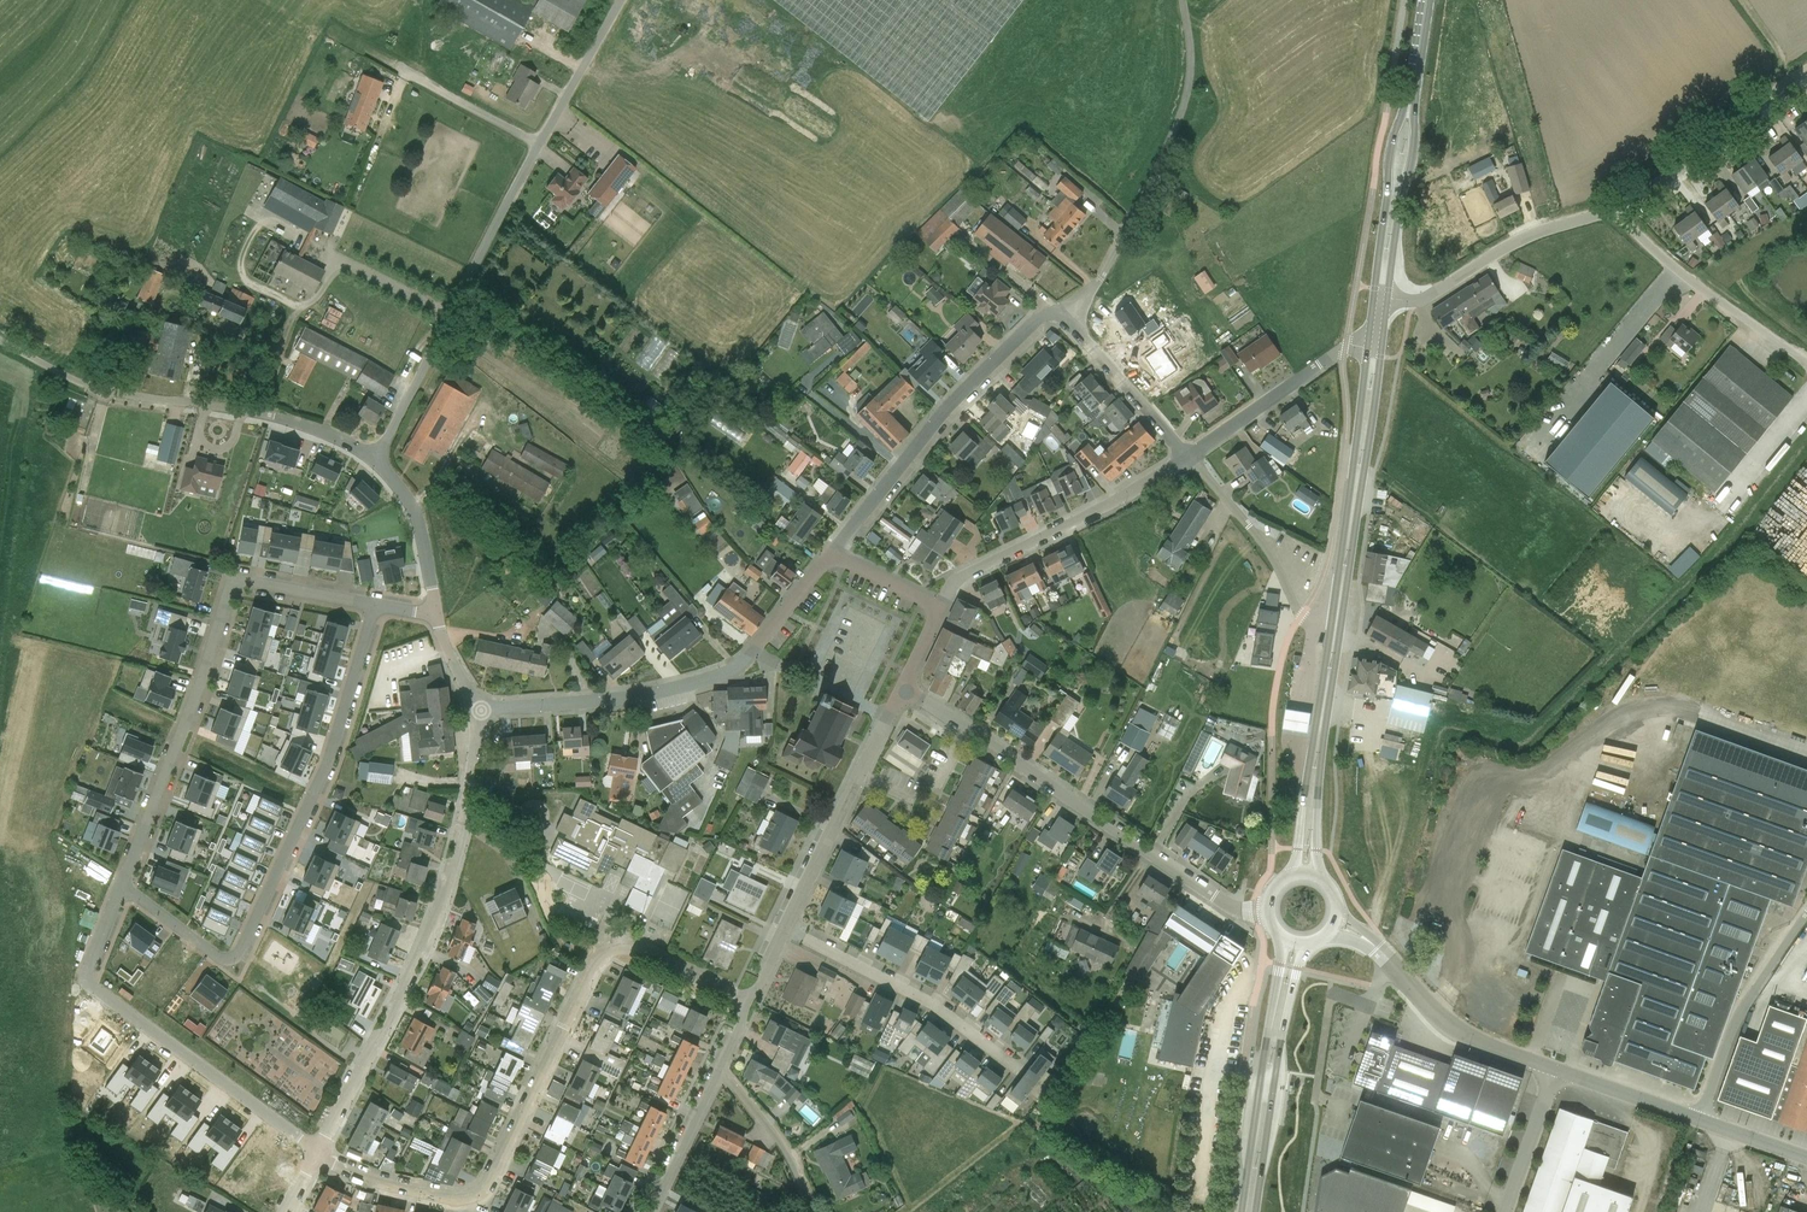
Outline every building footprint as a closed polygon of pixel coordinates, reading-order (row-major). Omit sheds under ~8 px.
[(532,12),(568,32),(586,0),(525,0),(524,2),(522,0),(440,0),(436,7),(510,49),(532,12)] [(928,123),(1024,0),(773,0),(928,123)] [(391,33),(385,43),(391,47),(397,37),(391,33)] [(535,73),(521,65),(512,80),(515,82),(506,98),(524,108),(532,94),(534,95),(539,86),(531,81),(535,73)] [(363,78),(345,123),(364,130),(381,84),(363,78)] [(1804,119),(1803,119),(1804,120),(1798,126),(1798,127),(1795,129),(1806,146),(1806,124),(1804,119)] [(304,133),(299,144),(314,151),(319,140),(304,133)] [(1802,160),(1803,160),(1785,136),(1780,140),(1784,147),(1779,150),(1792,168),(1792,167),(1802,160)] [(1768,158),(1786,182),(1792,178),(1787,171),(1792,168),(1779,150),(1768,158)] [(1490,157),(1489,157),(1487,153),(1467,163),(1469,167),(1474,178),(1495,168),(1490,157)] [(590,214),(596,218),(635,169),(618,156),(588,193),(597,201),(590,210),(590,214)] [(1058,175),(1065,168),(1054,158),(1047,165),(1058,175)] [(1754,159),(1743,167),(1757,186),(1761,191),(1770,185),(1778,195),(1778,194),(1781,198),(1785,199),(1788,196),(1775,178),(1770,182),(1767,178),(1767,177),(1754,159)] [(1529,191),(1526,179),(1521,162),(1512,166),(1507,167),(1516,195),(1529,191)] [(1037,177),(1024,166),(1021,171),(1033,182),(1044,192),(1049,187),(1037,176),(1037,177)] [(1747,192),(1748,193),(1757,186),(1743,167),(1732,175),(1746,193),(1747,192)] [(578,191),(587,179),(573,168),(564,179),(557,174),(546,188),(555,196),(553,199),(553,203),(559,208),(563,207),(566,204),(568,206),(579,191),(578,191)] [(1057,186),(1062,190),(1051,202),(1057,207),(1063,212),(1060,215),(1075,228),(1086,215),(1074,204),(1083,193),(1065,177),(1057,186)] [(1483,184),(1493,205),(1500,219),(1519,209),(1512,195),(1505,199),(1503,195),(1509,192),(1503,180),(1495,184),(1492,179),(1483,184)] [(270,212),(313,235),(317,228),(331,234),(344,208),(325,199),(324,201),(285,181),(276,199),(277,200),(270,212)] [(1729,214),(1739,206),(1722,182),(1716,187),(1721,193),(1716,197),(1729,214)] [(1798,197),(1799,197),(1790,185),(1785,189),(1793,201),(1800,210),(1806,205),(1806,192),(1799,198),(1798,197)] [(962,188),(932,218),(941,227),(940,229),(950,238),(959,229),(957,227),(979,205),(962,188)] [(1759,208),(1751,198),(1750,196),(1744,201),(1752,213),(1759,208)] [(1705,204),(1722,229),(1728,224),(1724,218),(1729,214),(1716,197),(1705,204)] [(1008,204),(999,214),(1018,231),(1027,221),(1008,204)] [(1708,229),(1691,205),(1685,209),(1689,216),(1684,219),(1697,237),(1701,243),(1712,235),(1708,229)] [(1044,236),(1057,248),(1075,228),(1060,215),(1063,212),(1057,207),(1048,216),(1056,223),(1048,232),(1042,226),(1039,231),(1044,236)] [(1031,278),(1047,259),(991,214),(976,233),(1031,278)] [(1759,216),(1762,225),(1769,223),(1767,214),(1759,216)] [(941,227),(932,218),(916,234),(935,253),(950,238),(940,229),(941,227)] [(1759,225),(1753,218),(1745,223),(1751,231),(1759,225)] [(1691,251),(1697,247),(1692,240),(1697,237),(1684,219),(1674,227),(1691,251)] [(1726,244),(1721,238),(1717,232),(1709,238),(1713,245),(1715,243),(1719,249),(1726,244)] [(1727,233),(1721,238),(1726,244),(1732,240),(1727,233)] [(324,271),(285,250),(286,248),(271,239),(251,276),(267,284),(273,271),(313,292),(324,271)] [(1694,268),(1698,261),(1693,257),(1688,264),(1694,268)] [(616,270),(620,264),(616,261),(613,261),(610,265),(616,270)] [(1512,274),(1523,279),(1530,282),(1535,270),(1517,262),(1512,274)] [(137,298),(152,304),(165,275),(150,268),(149,269),(142,266),(137,277),(144,280),(137,298)] [(1202,273),(1194,278),(1196,280),(1205,294),(1213,289),(1202,273)] [(1499,292),(1499,291),(1488,274),(1469,286),(1480,304),(1482,303),(1487,310),(1496,316),(1500,309),(1508,304),(1504,299),(1499,292)] [(1011,290),(998,279),(991,288),(986,284),(975,298),(997,315),(1008,301),(1004,298),(1011,290)] [(222,294),(226,285),(216,281),(212,289),(222,294)] [(1432,310),(1444,328),(1456,319),(1457,319),(1468,337),(1481,329),(1474,319),(1487,310),(1482,303),(1480,304),(1469,286),(1432,310)] [(1562,290),(1559,293),(1568,305),(1571,303),(1567,296),(1569,295),(1566,289),(1563,291),(1562,290)] [(197,290),(196,292),(191,303),(240,323),(246,310),(197,290)] [(929,298),(935,306),(944,299),(937,291),(929,298)] [(1116,316),(1115,317),(1119,323),(1120,321),(1130,336),(1142,328),(1148,336),(1160,327),(1154,319),(1146,324),(1131,302),(1115,313),(1116,316)] [(906,315),(896,305),(887,314),(897,324),(906,315)] [(797,323),(800,314),(791,311),(788,320),(797,323)] [(800,331),(812,345),(809,349),(816,358),(824,352),(825,353),(836,344),(846,356),(863,342),(853,330),(844,337),(824,312),(800,331)] [(982,340),(973,331),(979,324),(968,313),(955,327),(960,333),(947,346),(963,363),(974,352),(972,350),(982,340)] [(134,346),(154,352),(149,373),(178,380),(191,328),(165,322),(162,337),(139,330),(134,346)] [(1671,326),(1660,339),(1671,348),(1675,342),(1687,352),(1699,337),(1691,330),(1689,331),(1682,325),(1677,331),(1671,326)] [(294,348),(357,380),(356,381),(375,392),(370,400),(368,398),(358,414),(366,418),(366,420),(371,423),(372,422),(375,423),(384,408),(377,403),(381,396),(382,396),(394,376),(369,360),(305,327),(294,348)] [(1544,342),(1550,337),(1544,331),(1538,336),(1544,342)] [(1160,378),(1161,380),(1177,369),(1162,347),(1170,342),(1164,333),(1152,342),(1157,349),(1146,358),(1156,372),(1154,373),(1158,379),(1160,378)] [(651,334),(639,365),(652,370),(664,338),(651,334)] [(1055,345),(1059,341),(1052,334),(1048,338),(1055,345)] [(1280,354),(1267,335),(1239,354),(1251,372),(1267,361),(1268,363),(1280,354)] [(947,367),(937,357),(943,351),(932,340),(920,352),(924,356),(910,371),(929,390),(937,382),(935,380),(947,367)] [(1464,340),(1460,344),(1459,345),(1468,352),(1472,347),(1464,340)] [(842,369),(845,373),(872,348),(867,342),(840,367),(842,369)] [(1630,366),(1642,351),(1633,343),(1620,358),(1630,366)] [(1228,345),(1220,351),(1224,356),(1230,366),(1231,366),(1239,361),(1228,345)] [(1660,462),(1668,454),(1714,492),(1746,454),(1747,454),(1793,397),(1792,396),(1791,395),(1784,390),(1783,389),(1775,382),(1774,381),(1766,375),(1765,374),(1757,367),(1756,366),(1756,367),(1748,360),(1738,352),(1731,346),(1730,345),(1650,439),(1651,440),(1644,449),(1660,462)] [(1059,364),(1059,363),(1066,356),(1056,346),(1049,354),(1044,350),(1034,361),(1049,375),(1059,364)] [(1521,355),(1525,349),(1520,346),(1517,352),(1521,355)] [(1526,350),(1520,357),(1523,360),(1530,353),(1526,350)] [(1566,370),(1571,361),(1553,351),(1548,360),(1566,370)] [(1230,366),(1224,356),(1213,364),(1220,373),(1230,366)] [(312,370),(296,361),(287,379),(303,387),(312,370)] [(1020,384),(1029,394),(1037,386),(1037,387),(1049,375),(1034,361),(1023,372),(1027,376),(1020,384)] [(845,373),(842,369),(833,379),(850,394),(858,385),(845,373)] [(1080,373),(1069,383),(1074,389),(1075,388),(1084,398),(1100,385),(1095,378),(1093,380),(1089,375),(1085,379),(1080,373)] [(869,393),(865,397),(857,405),(858,413),(857,414),(893,451),(910,434),(890,414),(915,390),(901,375),(900,374),(875,399),(869,393)] [(1174,394),(1177,398),(1188,414),(1199,407),(1204,414),(1220,403),(1211,390),(1205,381),(1203,379),(1199,379),(1195,379),(1174,394)] [(464,394),(442,382),(402,453),(422,464),(431,448),(443,455),(480,391),(469,385),(464,394)] [(1546,463),(1590,500),(1657,420),(1613,384),(1546,463)] [(1092,421),(1096,418),(1108,407),(1103,402),(1108,397),(1104,392),(1106,391),(1100,385),(1084,398),(1077,405),(1092,421)] [(1015,426),(1012,424),(1028,407),(1048,417),(1052,408),(1033,398),(1032,400),(1022,399),(1021,402),(1012,394),(1006,400),(1000,394),(989,407),(992,411),(1012,430),(1015,426)] [(1098,421),(1106,414),(1121,432),(1129,425),(1127,422),(1134,416),(1119,399),(1119,398),(1108,407),(1096,418),(1098,421)] [(1280,417),(1288,430),(1298,423),(1303,431),(1311,426),(1305,418),(1306,418),(1297,405),(1280,417)] [(775,411),(769,406),(764,413),(769,417),(775,411)] [(762,414),(756,409),(751,414),(757,420),(762,414)] [(60,418),(67,421),(69,414),(62,411),(60,418)] [(1000,442),(1000,441),(1012,430),(992,411),(980,423),(1000,442)] [(671,417),(664,426),(665,427),(660,434),(672,443),(677,437),(675,436),(675,435),(683,426),(671,417)] [(784,418),(777,426),(787,434),(794,426),(784,418)] [(519,425),(525,437),(532,434),(527,422),(519,425)] [(1114,461),(1122,471),(1144,452),(1142,450),(1155,440),(1140,422),(1140,423),(1139,422),(1138,423),(1139,423),(1127,433),(1107,450),(1115,459),(1114,461)] [(157,460),(173,465),(183,428),(166,423),(157,460)] [(1071,437),(1058,423),(1052,428),(1065,443),(1071,437)] [(1036,446),(1043,439),(1052,432),(1049,429),(1045,424),(1040,433),(1035,442),(1036,446)] [(1096,442),(1103,434),(1096,428),(1089,436),(1096,442)] [(981,460),(996,444),(987,436),(978,445),(964,432),(950,447),(964,461),(973,452),(981,460)] [(793,434),(790,437),(799,444),(800,444),(802,441),(793,434)] [(1261,446),(1277,457),(1275,459),(1283,465),(1293,452),(1269,435),(1261,446)] [(1026,461),(1009,445),(1013,441),(1009,438),(1005,442),(1006,443),(1001,449),(1021,468),(1026,461)] [(847,479),(853,471),(861,478),(874,462),(866,456),(871,449),(859,440),(854,447),(857,451),(849,460),(840,453),(834,461),(830,465),(847,479)] [(276,462),(293,468),(299,450),(281,444),(281,445),(270,441),(264,459),(276,462)] [(570,466),(527,442),(520,457),(562,480),(570,466)] [(675,459),(680,453),(672,446),(671,447),(666,442),(662,448),(667,452),(666,452),(675,459)] [(1111,481),(1122,471),(1114,461),(1115,459),(1107,450),(1100,457),(1088,443),(1075,455),(1087,469),(1094,462),(1111,481)] [(144,458),(155,461),(157,455),(159,447),(148,444),(145,453),(144,458)] [(801,453),(802,452),(812,459),(814,456),(815,455),(804,447),(800,444),(799,444),(795,449),(801,453)] [(1259,478),(1266,487),(1279,478),(1264,456),(1256,462),(1245,447),(1226,461),(1237,477),(1244,471),(1252,483),(1259,478)] [(550,483),(492,449),(481,468),(539,502),(550,483)] [(796,480),(811,459),(812,459),(802,452),(801,453),(786,472),(796,480)] [(1011,460),(1004,453),(999,458),(1006,465),(1011,460)] [(1053,482),(1059,494),(1065,491),(1068,497),(1083,490),(1078,479),(1084,476),(1078,462),(1070,453),(1066,455),(1074,472),(1053,482)] [(341,466),(319,455),(312,471),(334,481),(341,466)] [(834,461),(827,455),(823,460),(830,465),(834,461)] [(814,456),(812,459),(811,459),(820,466),(822,462),(814,456)] [(196,457),(193,470),(185,467),(179,489),(215,498),(217,490),(223,467),(214,465),(215,462),(196,457)] [(1687,494),(1673,483),(1641,457),(1625,477),(1671,515),(1688,495),(1687,494)] [(1282,472),(1273,459),(1268,462),(1277,475),(1282,472)] [(912,490),(925,500),(926,500),(931,494),(931,493),(942,501),(943,503),(954,488),(939,477),(934,483),(924,475),(912,490)] [(1007,503),(1024,496),(1015,475),(1002,492),(1007,503)] [(351,476),(345,488),(368,509),(379,497),(365,483),(362,486),(351,476)] [(810,482),(801,476),(796,483),(804,490),(810,482)] [(791,500),(799,489),(783,477),(775,488),(775,489),(770,496),(782,506),(788,498),(791,500)] [(1055,507),(1051,498),(1059,494),(1053,482),(1051,477),(1036,484),(1040,492),(1031,496),(1030,493),(1024,496),(1029,506),(1035,503),(1040,514),(1055,507)] [(673,494),(678,502),(676,503),(687,519),(703,508),(692,492),(687,484),(673,494)] [(851,500),(839,492),(830,485),(819,500),(828,507),(839,516),(851,500)] [(1296,495),(1313,507),(1320,497),(1302,485),(1296,495)] [(264,491),(255,488),(253,494),(263,497),(264,491)] [(1216,504),(1216,503),(1206,497),(1208,494),(1206,493),(1202,490),(1201,493),(1199,492),(1194,500),(1212,511),(1216,504)] [(297,497),(294,506),(314,512),(317,503),(297,497)] [(1158,555),(1178,569),(1189,551),(1187,550),(1212,511),(1195,500),(1170,538),(1169,538),(1158,555)] [(261,501),(259,509),(266,510),(268,503),(261,501)] [(1010,507),(996,514),(1004,531),(1019,525),(1016,519),(1027,513),(1022,502),(1011,508),(1010,507)] [(733,511),(740,516),(746,508),(739,503),(733,511)] [(785,531),(801,543),(822,516),(805,503),(785,531)] [(941,517),(930,533),(922,527),(915,537),(923,542),(942,555),(964,524),(942,508),(938,515),(941,517)] [(705,515),(693,524),(701,535),(713,527),(705,515)] [(892,520),(901,526),(903,523),(904,522),(895,516),(892,520)] [(1158,529),(1164,520),(1158,516),(1152,525),(1158,529)] [(885,517),(883,520),(909,539),(911,536),(885,517)] [(255,542),(262,544),(262,541),(264,528),(257,527),(256,532),(242,529),(237,554),(252,557),(255,542)] [(278,529),(265,527),(264,528),(262,541),(269,543),(267,557),(269,557),(268,560),(279,562),(279,561),(280,562),(285,535),(277,534),(278,529)] [(604,546),(615,538),(609,530),(598,538),(604,546)] [(282,562),(293,564),(293,561),(295,562),(298,548),(305,549),(308,534),(294,532),(293,537),(285,535),(280,562),(282,562)] [(876,545),(880,540),(874,536),(871,533),(867,538),(876,545)] [(305,549),(312,551),(310,564),(312,565),(311,567),(322,569),(323,569),(328,543),(320,542),(321,537),(308,534),(305,549)] [(325,570),(336,572),(336,569),(338,570),(341,556),(351,558),(349,542),(337,540),(336,545),(328,543),(323,569),(325,570)] [(931,571),(942,555),(923,542),(913,558),(931,571)] [(607,553),(600,545),(588,555),(595,562),(607,553)] [(1078,574),(1084,571),(1071,545),(1057,551),(1065,569),(1073,565),(1078,574)] [(1670,569),(1681,578),(1702,555),(1692,545),(1670,569)] [(385,584),(401,581),(399,572),(397,572),(396,567),(404,566),(400,548),(375,552),(379,571),(382,570),(385,584)] [(1416,553),(1411,550),(1404,559),(1411,561),(1416,553)] [(1043,558),(1055,584),(1061,582),(1057,572),(1065,569),(1057,551),(1043,558)] [(899,563),(904,558),(896,552),(891,558),(899,564),(899,563)] [(1404,559),(1388,555),(1367,552),(1363,578),(1362,580),(1368,581),(1368,582),(1378,584),(1389,586),(1396,587),(1411,561),(1404,559)] [(512,556),(498,559),(502,574),(515,571),(512,556)] [(761,571),(769,577),(785,589),(795,575),(771,558),(761,571)] [(370,563),(358,566),(361,583),(373,580),(370,563)] [(1040,591),(1047,589),(1034,563),(1020,569),(1029,586),(1036,583),(1040,591)] [(744,572),(756,581),(761,574),(749,565),(744,572)] [(208,572),(190,567),(181,598),(198,603),(208,572)] [(562,574),(570,584),(577,578),(570,568),(562,574)] [(1006,576),(1018,602),(1024,599),(1025,602),(1034,597),(1029,586),(1020,569),(1006,576)] [(551,583),(554,586),(560,581),(557,577),(551,583)] [(1003,594),(1004,594),(997,580),(980,589),(990,610),(1006,602),(1003,594)] [(713,607),(751,635),(763,618),(750,609),(751,607),(741,600),(747,592),(732,582),(727,590),(718,583),(704,601),(713,607)] [(1389,586),(1378,584),(1368,582),(1365,601),(1375,603),(1385,605),(1389,586)] [(656,612),(669,628),(685,648),(685,647),(684,646),(693,639),(694,640),(701,635),(681,612),(688,606),(670,584),(662,591),(669,600),(656,612)] [(1100,588),(1091,592),(1091,593),(1103,618),(1112,613),(1100,588)] [(546,607),(553,598),(542,589),(535,598),(546,607)] [(1185,600),(1170,591),(1160,606),(1175,616),(1185,600)] [(1270,602),(1278,603),(1280,594),(1271,593),(1270,602)] [(1069,601),(1065,594),(1058,598),(1061,604),(1069,601)] [(1047,602),(1052,611),(1061,606),(1056,597),(1047,602)] [(968,628),(978,608),(959,599),(949,619),(968,628)] [(565,635),(579,620),(557,601),(543,616),(565,635)] [(1265,601),(1264,609),(1277,612),(1278,603),(1270,602),(1265,601)] [(249,619),(270,625),(273,613),(274,614),(274,613),(252,606),(252,607),(253,607),(249,619)] [(1036,606),(1029,610),(1033,618),(1041,614),(1036,606)] [(616,616),(620,613),(615,607),(611,610),(616,616)] [(1277,612),(1264,609),(1259,609),(1256,632),(1256,633),(1253,655),(1252,655),(1251,664),(1271,667),(1272,658),(1270,658),(1270,657),(1274,635),(1275,635),(1277,624),(1279,612),(1277,612)] [(1015,622),(1009,611),(992,619),(997,631),(1015,622)] [(176,665),(180,654),(182,655),(186,644),(183,644),(186,634),(182,633),(186,620),(157,612),(153,625),(168,629),(162,648),(161,647),(158,658),(159,658),(159,660),(176,665)] [(626,633),(632,628),(627,621),(620,613),(616,616),(613,618),(626,633)] [(288,630),(293,631),(297,618),(289,615),(285,629),(288,630)] [(646,630),(635,615),(627,621),(632,628),(639,636),(646,630)] [(1377,615),(1366,634),(1387,646),(1393,636),(1400,640),(1405,631),(1380,617),(1377,615)] [(249,619),(246,630),(267,637),(267,636),(270,625),(249,619)] [(327,621),(323,634),(344,640),(348,627),(345,626),(345,625),(342,624),(342,625),(327,621)] [(972,654),(973,655),(988,661),(993,650),(978,643),(945,627),(936,646),(924,671),(936,677),(930,690),(943,696),(953,677),(960,680),(964,671),(965,671),(969,662),(972,656),(971,655),(972,654)] [(685,648),(669,628),(653,641),(669,661),(685,648)] [(246,630),(242,642),(268,650),(272,638),(267,636),(267,637),(246,630)] [(1393,636),(1387,646),(1406,657),(1410,650),(1422,657),(1428,645),(1416,638),(1417,638),(1405,631),(1400,640),(1393,636)] [(323,634),(320,646),(341,652),(342,649),(342,650),(343,647),(342,647),(344,640),(323,634)] [(613,647),(629,667),(629,666),(628,665),(637,658),(638,659),(645,653),(638,645),(628,634),(613,647)] [(1079,646),(1083,639),(1076,635),(1072,641),(1079,646)] [(1458,650),(1464,654),(1472,642),(1466,638),(1458,650)] [(525,673),(530,650),(478,639),(474,662),(525,673)] [(582,640),(575,645),(590,663),(596,657),(582,640)] [(265,662),(268,650),(242,642),(239,654),(238,654),(260,661),(265,662)] [(1007,651),(1002,643),(1002,642),(992,650),(993,650),(988,661),(990,662),(991,662),(1003,668),(1009,654),(1007,651)] [(543,643),(541,652),(530,650),(525,673),(543,677),(548,655),(551,655),(553,645),(543,643)] [(320,646),(316,659),(337,665),(339,658),(340,658),(341,656),(340,655),(341,652),(320,646)] [(1015,646),(1007,651),(1009,654),(1012,657),(1016,648),(1015,646)] [(613,647),(597,660),(614,679),(629,667),(613,647)] [(1049,667),(1030,654),(1022,665),(1041,679),(1049,667)] [(972,656),(969,662),(965,671),(974,675),(981,660),(972,656)] [(1351,671),(1350,674),(1348,691),(1377,695),(1377,694),(1379,678),(1381,662),(1382,661),(1358,658),(1356,672),(1351,671)] [(316,659),(312,672),(327,676),(327,677),(329,678),(329,677),(333,678),(337,665),(316,659)] [(1381,662),(1379,678),(1377,694),(1395,697),(1388,724),(1424,733),(1434,694),(1396,685),(1397,681),(1397,671),(1381,662)] [(408,680),(410,690),(400,691),(400,697),(402,722),(350,748),(355,760),(401,736),(408,733),(408,737),(418,736),(418,742),(432,740),(432,741),(453,739),(447,686),(445,686),(440,663),(427,667),(427,668),(429,676),(425,677),(415,679),(415,678),(408,680)] [(284,675),(286,666),(279,664),(276,673),(284,675)] [(1021,686),(1030,671),(1023,667),(1015,682),(1021,686)] [(230,681),(251,688),(251,689),(256,690),(260,677),(234,668),(234,669),(230,681)] [(145,699),(168,708),(168,709),(169,706),(171,707),(174,699),(172,698),(176,689),(175,689),(167,686),(171,677),(171,678),(171,677),(156,671),(155,671),(155,672),(146,669),(139,687),(148,690),(145,699),(145,700),(145,699)] [(247,700),(251,689),(251,688),(230,681),(226,694),(226,693),(225,694),(247,701),(247,700)] [(961,697),(964,699),(959,706),(972,715),(983,698),(980,697),(984,691),(971,682),(961,697)] [(1434,685),(1432,692),(1446,696),(1448,689),(1434,685)] [(765,709),(764,687),(739,688),(740,719),(739,719),(739,730),(740,730),(744,729),(744,736),(746,736),(760,735),(762,735),(761,709),(765,709)] [(727,691),(713,691),(713,719),(714,719),(714,723),(724,723),(724,731),(733,730),(732,736),(732,742),(738,742),(739,737),(740,730),(739,730),(739,719),(740,719),(739,688),(726,688),(727,691)] [(307,689),(303,702),(314,705),(324,708),(328,695),(324,694),(325,693),(322,692),(322,693),(307,689)] [(1450,689),(1448,698),(1460,702),(1463,692),(1450,689)] [(1008,704),(1006,703),(995,720),(1021,737),(1020,738),(1032,747),(1044,729),(1018,711),(1028,697),(1017,690),(1008,704)] [(821,763),(824,765),(831,768),(832,766),(834,766),(843,749),(838,746),(840,742),(842,738),(844,739),(845,737),(844,737),(845,737),(846,735),(848,731),(848,729),(849,729),(849,728),(847,727),(852,718),(854,719),(858,710),(821,692),(818,701),(817,701),(818,706),(815,711),(813,710),(813,711),(813,712),(811,713),(809,717),(809,720),(808,720),(808,721),(810,722),(806,730),(801,728),(795,740),(789,738),(790,739),(786,748),(781,757),(782,758),(782,757),(799,765),(801,761),(802,761),(805,766),(810,768),(817,767),(821,763)] [(1080,703),(1067,694),(1050,719),(1063,728),(1072,714),(1080,703)] [(285,696),(283,704),(290,707),(291,705),(297,707),(299,701),(285,696)] [(303,702),(299,714),(321,721),(323,713),(324,714),(324,711),(323,711),(324,708),(314,705),(303,702)] [(220,708),(216,720),(236,728),(241,716),(241,717),(241,716),(220,707),(220,708)] [(716,738),(693,709),(672,725),(670,722),(645,728),(652,754),(641,763),(640,768),(644,773),(656,788),(658,792),(661,790),(681,817),(702,801),(689,784),(703,773),(695,763),(712,750),(708,745),(716,738)] [(244,729),(250,731),(258,713),(252,710),(244,729)] [(299,714),(296,727),(311,732),(310,733),(313,733),(313,732),(317,734),(321,721),(299,714)] [(1214,726),(1218,719),(1211,715),(1207,723),(1214,726)] [(236,728),(216,720),(211,731),(232,740),(232,739),(236,728)] [(1150,733),(1130,723),(1121,741),(1141,751),(1150,733)] [(562,728),(563,740),(563,749),(564,749),(564,755),(572,755),(572,757),(589,756),(588,736),(580,736),(579,727),(562,728)] [(1529,940),(1525,952),(1605,981),(1589,1025),(1593,1033),(1585,1037),(1583,1043),(1588,1054),(1600,1058),(1602,1063),(1610,1066),(1612,1064),(1612,1063),(1613,1063),(1614,1060),(1619,1062),(1694,1090),(1706,1056),(1713,1058),(1767,910),(1759,894),(1793,905),(1806,867),(1806,766),(1695,727),(1650,854),(1642,877),(1562,848),(1529,940)] [(903,735),(897,744),(921,760),(931,745),(907,729),(906,731),(904,730),(901,734),(903,735)] [(1202,730),(1195,745),(1205,750),(1212,735),(1202,730)] [(1060,732),(1052,743),(1045,753),(1046,754),(1047,752),(1063,763),(1062,765),(1078,775),(1092,754),(1060,732)] [(147,762),(153,747),(137,740),(138,737),(126,733),(122,743),(124,744),(118,759),(136,766),(139,759),(147,762)] [(432,740),(418,742),(418,736),(408,737),(408,733),(401,736),(404,763),(428,760),(428,754),(454,751),(453,739),(432,741),(432,740)] [(515,763),(530,762),(528,736),(528,734),(528,736),(511,737),(512,749),(505,749),(506,764),(515,763)] [(545,746),(544,734),(528,736),(530,762),(552,761),(551,746),(545,746)] [(292,742),(286,754),(306,763),(312,751),(308,749),(306,747),(306,748),(292,742)] [(1226,792),(1244,797),(1256,758),(1231,745),(1222,762),(1234,767),(1226,792)] [(730,770),(735,757),(737,753),(721,747),(714,764),(730,770)] [(1126,808),(1137,791),(1131,787),(1149,760),(1138,753),(1120,780),(1115,777),(1105,794),(1126,808)] [(286,754),(280,766),(294,773),(294,774),(296,775),(296,774),(300,776),(306,763),(286,754)] [(611,754),(608,766),(607,775),(603,777),(602,783),(605,787),(610,788),(608,797),(624,801),(628,778),(632,779),(636,759),(611,754)] [(990,777),(992,777),(997,768),(976,757),(969,769),(967,768),(966,772),(987,783),(990,777)] [(493,761),(494,769),(503,769),(502,761),(493,761)] [(357,779),(367,781),(391,784),(393,766),(360,762),(357,779)] [(143,774),(124,767),(123,770),(116,767),(112,777),(119,780),(114,794),(132,801),(143,774)] [(1007,773),(1001,770),(998,776),(1004,779),(1007,773)] [(959,788),(980,799),(985,790),(984,789),(987,783),(966,772),(964,775),(965,776),(959,788)] [(194,774),(190,786),(210,794),(215,782),(194,773),(194,774)] [(656,788),(644,773),(638,777),(650,793),(656,788)] [(744,795),(748,786),(739,782),(734,793),(738,794),(741,796),(743,797),(744,795)] [(748,786),(744,795),(743,797),(756,804),(763,790),(750,784),(748,786)] [(184,798),(184,799),(205,807),(206,806),(205,806),(210,794),(190,786),(185,798),(184,798)] [(1014,786),(1003,804),(1017,813),(1029,821),(1040,804),(1014,786)] [(343,794),(342,790),(336,788),(333,797),(341,800),(343,794)] [(949,802),(971,814),(974,807),(976,808),(980,799),(959,788),(953,800),(951,799),(949,802)] [(110,813),(116,800),(89,789),(83,802),(110,813)] [(446,806),(428,801),(430,795),(415,790),(409,807),(425,812),(423,816),(441,821),(446,806)] [(398,807),(401,797),(395,795),(392,805),(398,807)] [(987,796),(984,801),(991,804),(993,800),(993,799),(987,796)] [(273,826),(275,828),(281,816),(278,815),(282,807),(261,797),(252,816),(273,826)] [(630,893),(625,904),(643,913),(651,897),(649,896),(653,888),(654,889),(661,876),(659,875),(663,868),(676,874),(688,850),(685,849),(688,843),(675,836),(672,842),(670,842),(669,841),(669,842),(656,835),(621,818),(619,824),(604,817),(594,812),(595,809),(596,806),(580,798),(571,817),(563,813),(556,829),(568,835),(566,841),(558,837),(550,854),(586,871),(589,865),(607,874),(613,862),(622,866),(626,857),(632,860),(620,884),(632,890),(630,893)] [(1577,829),(1646,854),(1656,825),(1587,800),(1577,829)] [(987,811),(991,804),(984,801),(981,807),(987,811)] [(968,824),(969,820),(968,820),(971,814),(949,802),(947,806),(949,807),(948,810),(943,819),(964,830),(968,824)] [(90,815),(93,807),(83,803),(80,812),(90,815)] [(852,822),(861,829),(862,827),(867,831),(882,813),(878,810),(877,812),(872,808),(866,804),(852,822)] [(660,816),(657,810),(648,815),(652,821),(660,816)] [(761,836),(757,837),(753,845),(754,848),(763,852),(766,851),(767,849),(775,853),(784,836),(790,839),(798,821),(775,810),(774,812),(771,810),(766,820),(770,822),(763,836),(761,836)] [(334,811),(329,823),(349,833),(355,820),(334,811)] [(116,843),(118,839),(117,839),(120,832),(103,826),(107,816),(96,812),(92,822),(99,825),(92,842),(91,842),(90,844),(102,848),(103,848),(112,851),(116,843)] [(882,813),(867,831),(873,836),(872,836),(881,843),(894,825),(884,817),(885,815),(882,813)] [(385,814),(384,815),(380,825),(387,828),(392,817),(385,814)] [(265,844),(264,845),(267,846),(272,835),(270,833),(273,826),(252,816),(244,834),(265,844)] [(436,832),(424,829),(426,822),(410,817),(405,832),(414,834),(411,844),(430,850),(436,832)] [(1066,843),(1071,836),(1070,835),(1071,833),(1070,833),(1074,826),(1061,817),(1050,833),(1046,830),(1039,839),(1052,848),(1059,838),(1063,842),(1066,843)] [(933,833),(955,844),(958,837),(960,838),(964,830),(943,819),(937,831),(935,830),(933,833)] [(176,821),(171,833),(191,841),(196,829),(197,830),(197,829),(175,820),(175,821),(176,821)] [(349,833),(329,823),(323,836),(343,845),(349,833)] [(1188,844),(1200,852),(1208,840),(1210,841),(1217,831),(1210,826),(1203,837),(1196,832),(1197,830),(1187,823),(1175,842),(1185,848),(1188,844)] [(894,825),(881,843),(889,849),(890,848),(896,852),(910,834),(906,831),(905,833),(894,825)] [(973,836),(977,828),(971,825),(971,826),(968,832),(968,833),(973,836)] [(191,841),(171,833),(166,845),(165,846),(187,854),(187,853),(191,841)] [(933,838),(932,841),(927,850),(948,861),(953,851),(952,850),(955,844),(933,833),(931,837),(933,838)] [(970,841),(973,836),(968,833),(965,839),(970,841)] [(256,862),(256,863),(258,864),(264,853),(261,852),(264,845),(265,844),(244,834),(235,853),(256,862)] [(922,846),(914,840),(911,838),(913,836),(910,834),(896,852),(901,856),(900,858),(908,864),(922,846)] [(861,840),(867,845),(870,841),(864,836),(864,837),(863,836),(861,840)] [(1208,840),(1200,852),(1212,860),(1209,864),(1221,873),(1233,856),(1219,847),(1219,848),(1213,844),(1214,844),(1210,841),(1208,840)] [(715,848),(714,848),(709,841),(701,847),(706,854),(715,848)] [(875,864),(878,858),(865,848),(861,857),(843,849),(837,861),(863,873),(869,861),(875,864)] [(1108,848),(1097,864),(1088,858),(1079,873),(1092,882),(1101,867),(1112,875),(1117,867),(1118,867),(1120,865),(1119,864),(1123,858),(1108,848)] [(1023,861),(1027,854),(1021,851),(1017,858),(1023,861)] [(888,861),(893,855),(889,852),(884,858),(888,861)] [(248,881),(247,881),(250,882),(255,871),(253,870),(256,863),(256,862),(235,853),(227,871),(248,881)] [(404,880),(405,880),(422,885),(427,867),(412,863),(413,856),(400,853),(396,867),(407,870),(404,880)] [(314,855),(308,867),(328,877),(334,864),(314,855)] [(897,859),(893,855),(889,861),(893,864),(897,859)] [(837,861),(831,874),(849,882),(846,889),(852,892),(860,895),(863,889),(857,886),(863,873),(837,861)] [(171,864),(168,871),(165,870),(158,867),(155,873),(153,873),(150,881),(152,881),(151,883),(162,887),(161,890),(171,894),(177,879),(183,882),(188,870),(171,864)] [(328,877),(308,867),(302,880),(323,889),(328,877)] [(248,881),(227,871),(218,889),(239,899),(242,901),(247,889),(244,888),(247,881),(248,881)] [(1060,882),(1064,875),(1059,872),(1055,879),(1060,882)] [(767,886),(739,873),(726,900),(744,909),(748,900),(758,905),(767,886)] [(1043,895),(1052,880),(1041,873),(1032,888),(1043,895)] [(202,886),(205,877),(197,874),(194,883),(202,886)] [(1149,876),(1138,892),(1150,900),(1147,903),(1157,910),(1145,928),(1149,930),(1159,934),(1175,910),(1174,910),(1168,906),(1173,898),(1167,893),(1170,889),(1149,876)] [(716,885),(701,878),(692,895),(707,902),(716,885)] [(1061,886),(1052,880),(1043,895),(1052,901),(1061,886)] [(1002,893),(1008,896),(1012,890),(1006,886),(1002,893)] [(383,901),(397,906),(394,915),(411,920),(416,903),(400,898),(402,891),(388,887),(383,901)] [(485,904),(498,930),(498,931),(506,927),(527,918),(513,888),(493,898),(494,900),(485,904)] [(239,899),(218,889),(210,907),(231,917),(230,918),(233,919),(238,908),(236,906),(239,899)] [(382,901),(385,891),(378,889),(375,899),(382,901)] [(849,899),(832,890),(826,903),(851,915),(857,902),(863,905),(866,898),(860,895),(852,892),(849,899)] [(981,899),(987,903),(991,896),(985,893),(981,899)] [(688,903),(703,911),(707,902),(692,895),(688,903)] [(288,912),(308,921),(314,909),(293,899),(288,912)] [(832,925),(843,930),(851,915),(826,903),(820,915),(834,922),(832,925)] [(1175,910),(1159,934),(1149,930),(1126,971),(1137,977),(1137,978),(1156,945),(1163,949),(1162,949),(1163,950),(1172,936),(1205,958),(1182,993),(1175,992),(1159,1059),(1160,1059),(1193,1067),(1207,1008),(1210,1009),(1218,998),(1213,994),(1233,964),(1234,964),(1245,947),(1225,934),(1224,935),(1178,904),(1175,910)] [(201,926),(225,937),(230,926),(227,925),(230,918),(231,917),(210,907),(201,926)] [(1131,910),(1126,916),(1132,921),(1137,914),(1131,910)] [(367,924),(371,916),(362,911),(358,919),(367,924)] [(302,933),(308,921),(288,912),(282,924),(286,926),(283,932),(299,940),(302,933)] [(886,917),(881,929),(880,931),(886,935),(877,952),(890,958),(902,933),(890,927),(893,921),(886,917)] [(964,927),(968,921),(962,917),(958,924),(964,927)] [(470,940),(476,924),(463,919),(459,927),(457,926),(456,925),(452,936),(472,944),(473,941),(470,940)] [(742,929),(731,924),(721,919),(702,959),(709,962),(708,963),(711,964),(712,963),(719,967),(723,958),(730,962),(735,952),(732,950),(734,945),(735,945),(735,944),(736,941),(742,929)] [(143,928),(143,929),(135,922),(128,931),(122,939),(125,942),(143,955),(144,955),(142,953),(146,948),(148,949),(149,948),(147,947),(152,939),(153,939),(154,937),(143,928)] [(399,932),(381,924),(367,955),(386,963),(389,955),(390,956),(391,954),(390,953),(399,932)] [(881,929),(874,926),(867,939),(868,939),(874,943),(880,931),(881,929)] [(1081,929),(1072,949),(1110,966),(1119,946),(1081,929)] [(927,930),(926,933),(924,937),(931,940),(932,939),(934,934),(927,930)] [(544,951),(550,950),(553,948),(546,932),(538,935),(544,951)] [(914,939),(902,933),(890,958),(902,964),(911,947),(917,950),(924,937),(917,933),(914,939)] [(448,956),(461,961),(468,945),(471,946),(472,944),(452,936),(448,947),(449,947),(449,946),(451,947),(448,956)] [(927,977),(940,952),(928,946),(931,940),(924,937),(917,950),(924,954),(915,971),(927,977)] [(1049,943),(1045,949),(1065,959),(1068,952),(1049,943)] [(486,944),(483,950),(490,953),(493,947),(486,944)] [(977,950),(970,944),(966,948),(968,949),(967,950),(971,954),(972,953),(973,954),(977,950)] [(927,977),(939,984),(948,966),(955,970),(962,956),(955,953),(952,958),(940,952),(927,977)] [(974,959),(963,953),(962,956),(955,970),(949,982),(955,987),(951,992),(963,1000),(979,978),(969,970),(974,959)] [(544,970),(541,976),(538,975),(534,983),(554,992),(560,979),(562,979),(566,972),(548,963),(545,969),(543,968),(543,970),(544,970)] [(785,998),(803,1006),(810,993),(819,997),(828,980),(833,982),(837,973),(822,966),(816,978),(797,969),(793,978),(795,979),(785,998)] [(449,988),(456,973),(443,967),(439,975),(437,974),(437,973),(436,973),(431,983),(451,993),(452,989),(449,988)] [(639,1002),(646,988),(648,989),(652,981),(625,968),(621,976),(623,977),(616,991),(633,999),(639,1002)] [(128,981),(134,986),(143,974),(137,970),(128,981)] [(1009,977),(1003,972),(1000,975),(1006,980),(1009,977)] [(355,1013),(364,1018),(380,989),(371,984),(374,979),(364,974),(349,1003),(358,1008),(355,1013)] [(510,984),(514,978),(508,974),(504,980),(510,984)] [(987,985),(979,978),(963,1000),(973,1008),(977,1003),(984,1009),(1005,982),(995,974),(987,985)] [(227,991),(205,975),(191,994),(199,1000),(204,999),(205,1004),(213,1010),(227,991)] [(481,985),(495,993),(500,982),(487,975),(481,985)] [(504,981),(498,991),(507,996),(513,986),(504,981)] [(554,992),(534,983),(532,981),(521,1003),(545,1014),(549,1007),(547,1006),(554,992)] [(426,1003),(439,1009),(446,993),(450,995),(451,993),(431,983),(426,994),(427,994),(427,993),(428,994),(430,995),(426,1003)] [(658,994),(662,986),(654,983),(652,988),(653,991),(658,994)] [(472,991),(487,1005),(492,997),(479,984),(472,991)] [(1015,992),(1006,985),(985,1011),(986,1012),(986,1011),(992,1016),(989,1020),(1005,1032),(1008,1027),(1017,1015),(1017,1014),(1005,1005),(1015,992)] [(166,991),(156,1004),(162,1009),(172,995),(166,991)] [(501,1007),(507,996),(498,991),(492,1002),(501,1007)] [(631,1015),(627,1013),(626,1013),(633,999),(616,991),(610,1004),(608,1003),(604,1011),(627,1021),(631,1015)] [(679,997),(664,991),(656,1008),(670,1014),(672,1010),(679,997)] [(858,1016),(865,1001),(866,998),(854,993),(844,1012),(857,1018),(858,1016)] [(858,1016),(864,1019),(863,1020),(880,1029),(894,1002),(876,993),(871,1004),(865,1001),(858,1016)] [(1792,1013),(1788,1011),(1790,1004),(1775,999),(1773,1006),(1770,1005),(1757,1042),(1756,1041),(1748,1061),(1733,1056),(1717,1099),(1772,1119),(1772,1118),(1779,1121),(1798,1067),(1791,1065),(1806,1019),(1806,1018),(1806,1014),(1806,1010),(1795,1006),(1792,1013)] [(1026,1048),(1039,1031),(1027,1022),(1037,1009),(1027,1001),(1017,1014),(1017,1015),(1008,1027),(1014,1032),(1010,1036),(1026,1048)] [(521,1003),(515,1016),(511,1023),(513,1024),(534,1034),(540,1020),(542,1021),(545,1014),(521,1003)] [(647,1015),(650,1008),(642,1004),(639,1011),(647,1015)] [(895,1034),(905,1039),(919,1021),(915,1018),(917,1014),(904,1008),(902,1013),(894,1010),(879,1041),(889,1046),(895,1034)] [(673,1011),(667,1025),(680,1031),(682,1027),(698,1034),(707,1017),(690,1009),(686,1018),(673,1011)] [(596,1032),(613,1040),(618,1029),(622,1031),(627,1021),(604,1011),(601,1018),(603,1019),(596,1032)] [(489,1013),(485,1021),(493,1025),(497,1017),(489,1013)] [(1059,1029),(1065,1022),(1057,1016),(1051,1023),(1059,1029)] [(404,1056),(423,1066),(432,1051),(421,1045),(425,1039),(428,1041),(434,1029),(415,1018),(400,1045),(408,1049),(404,1056)] [(656,1030),(659,1023),(652,1019),(649,1026),(656,1030)] [(763,1037),(781,1046),(772,1064),(785,1076),(796,1053),(788,1049),(796,1032),(772,1020),(763,1037)] [(467,1021),(462,1029),(469,1033),(473,1025),(467,1021)] [(915,1045),(923,1051),(940,1030),(929,1021),(925,1026),(919,1021),(905,1039),(898,1048),(907,1055),(915,1045)] [(193,1032),(199,1037),(206,1027),(200,1022),(193,1032)] [(112,1036),(102,1029),(101,1030),(92,1023),(81,1039),(82,1040),(77,1047),(86,1054),(91,1046),(99,1052),(93,1059),(102,1066),(103,1064),(113,1071),(125,1054),(117,1049),(120,1044),(111,1037),(112,1036)] [(509,1032),(513,1034),(511,1040),(503,1036),(499,1044),(525,1056),(529,1049),(527,1048),(534,1034),(513,1024),(509,1032)] [(480,1025),(477,1034),(486,1037),(489,1029),(480,1025)] [(1054,1030),(1048,1025),(1039,1037),(1045,1042),(1054,1030)] [(638,1035),(640,1029),(634,1026),(631,1032),(638,1035)] [(461,1030),(454,1043),(467,1051),(475,1038),(461,1030)] [(940,1030),(923,1051),(931,1057),(923,1068),(933,1075),(954,1048),(947,1043),(951,1038),(940,1030)] [(1372,1030),(1364,1053),(1360,1052),(1354,1055),(1357,1062),(1361,1063),(1354,1083),(1503,1135),(1523,1077),(1454,1053),(1450,1064),(1394,1044),(1396,1039),(1372,1030)] [(620,1058),(607,1053),(613,1040),(596,1032),(589,1046),(588,1045),(584,1053),(621,1071),(627,1059),(621,1056),(620,1058)] [(698,1046),(682,1039),(673,1035),(671,1040),(680,1045),(676,1052),(691,1060),(698,1046)] [(1798,1067),(1779,1121),(1787,1124),(1787,1126),(1787,1127),(1791,1128),(1793,1128),(1793,1126),(1806,1131),(1806,1040),(1798,1067)] [(486,1047),(480,1043),(476,1050),(482,1053),(486,1047)] [(1056,1057),(1042,1047),(1035,1056),(1037,1058),(1026,1072),(1048,1090),(1057,1079),(1046,1070),(1056,1057)] [(877,1049),(872,1058),(885,1064),(890,1055),(877,1049)] [(956,1070),(967,1079),(968,1079),(977,1066),(978,1067),(981,1062),(965,1050),(963,1054),(956,1049),(937,1074),(947,1082),(956,1070)] [(523,1061),(505,1052),(503,1057),(500,1056),(499,1059),(501,1060),(494,1073),(511,1081),(518,1067),(519,1068),(523,1061)] [(691,1060),(676,1052),(669,1066),(685,1073),(691,1060)] [(131,1087),(150,1061),(139,1053),(130,1065),(123,1060),(106,1084),(117,1092),(125,1082),(131,1087)] [(593,1082),(599,1070),(617,1079),(621,1071),(584,1053),(581,1059),(583,1060),(576,1074),(593,1082)] [(665,1057),(656,1053),(654,1057),(654,1058),(663,1063),(665,1057)] [(650,1065),(653,1058),(646,1054),(643,1061),(650,1065)] [(893,1067),(898,1062),(892,1057),(888,1063),(893,1067)] [(660,1068),(663,1063),(654,1058),(651,1063),(660,1068)] [(772,1064),(770,1068),(752,1059),(744,1075),(758,1082),(759,1082),(764,1085),(763,1086),(764,1088),(769,1091),(771,1090),(774,1083),(793,1101),(800,1093),(784,1077),(785,1076),(772,1064)] [(161,1069),(150,1061),(131,1087),(137,1091),(130,1102),(141,1110),(159,1087),(152,1082),(161,1069)] [(383,1077),(400,1086),(401,1086),(410,1091),(414,1084),(413,1084),(417,1077),(391,1063),(383,1077)] [(669,1066),(663,1079),(678,1087),(685,1073),(669,1066)] [(977,1086),(989,1096),(1002,1079),(987,1067),(984,1071),(978,1067),(977,1066),(968,1079),(967,1079),(956,1094),(967,1099),(977,1086)] [(791,1068),(787,1076),(795,1081),(800,1072),(791,1068)] [(462,1082),(467,1073),(460,1070),(456,1079),(462,1082)] [(504,1095),(511,1081),(494,1073),(488,1070),(483,1079),(490,1082),(488,1086),(487,1085),(486,1088),(482,1086),(479,1091),(503,1103),(506,1096),(504,1095)] [(425,1072),(420,1081),(434,1088),(438,1079),(425,1072)] [(1012,1085),(1005,1095),(1019,1105),(1029,1092),(1040,1101),(1048,1090),(1026,1072),(1015,1087),(1012,1085)] [(930,1083),(933,1079),(930,1077),(921,1073),(919,1079),(930,1083)] [(586,1096),(593,1082),(576,1074),(569,1088),(567,1087),(564,1094),(582,1103),(585,1098),(586,1099),(587,1097),(586,1096)] [(935,1086),(941,1079),(936,1075),(933,1079),(930,1083),(935,1086)] [(657,1076),(653,1084),(650,1083),(648,1088),(657,1092),(657,1093),(672,1100),(678,1087),(663,1079),(657,1076)] [(438,1079),(434,1088),(445,1095),(450,1086),(438,1079)] [(561,1099),(567,1085),(554,1079),(547,1094),(561,1099)] [(1327,1090),(1347,1091),(1347,1080),(1327,1080),(1327,1090)] [(165,1112),(171,1116),(190,1091),(179,1083),(170,1095),(163,1090),(146,1114),(157,1122),(165,1112)] [(201,1099),(190,1091),(171,1116),(177,1121),(169,1131),(181,1140),(199,1117),(192,1112),(201,1099)] [(499,1110),(503,1103),(479,1091),(476,1097),(480,1099),(479,1101),(480,1101),(474,1114),(491,1123),(498,1109),(499,1110)] [(993,1110),(1002,1098),(996,1093),(986,1107),(993,1110)] [(573,1124),(579,1110),(578,1110),(582,1103),(564,1094),(561,1101),(562,1102),(556,1116),(573,1124)] [(406,1112),(417,1118),(424,1105),(413,1099),(406,1112)] [(592,1108),(597,1110),(601,1112),(606,1103),(597,1099),(592,1108)] [(1440,1127),(1429,1123),(1361,1099),(1341,1156),(1409,1180),(1421,1184),(1440,1127)] [(855,1116),(854,1115),(856,1113),(852,1108),(855,1106),(852,1100),(833,1117),(835,1119),(836,1119),(842,1126),(855,1116)] [(380,1125),(388,1111),(370,1101),(363,1115),(380,1125)] [(650,1106),(641,1102),(639,1107),(648,1111),(644,1119),(659,1127),(666,1113),(650,1106)] [(390,1115),(399,1120),(404,1115),(394,1108),(390,1115)] [(460,1108),(453,1121),(451,1120),(447,1128),(474,1140),(482,1145),(486,1138),(484,1137),(491,1123),(474,1114),(460,1108)] [(1523,1211),(1627,1211),(1633,1196),(1600,1184),(1606,1166),(1615,1169),(1628,1132),(1560,1108),(1523,1211)] [(211,1146),(230,1121),(220,1112),(210,1125),(203,1120),(186,1144),(197,1152),(205,1142),(211,1146)] [(373,1139),(380,1125),(363,1115),(355,1129),(373,1139)] [(566,1137),(573,1124),(556,1116),(549,1130),(547,1129),(544,1136),(561,1144),(562,1145),(565,1139),(567,1140),(568,1138),(566,1137)] [(659,1127),(644,1119),(637,1133),(653,1140),(659,1127)] [(630,1129),(633,1124),(624,1120),(622,1125),(630,1129)] [(241,1129),(230,1121),(211,1146),(218,1151),(210,1161),(221,1170),(239,1146),(232,1141),(241,1129)] [(598,1125),(596,1130),(603,1134),(606,1128),(598,1125)] [(631,1146),(646,1154),(653,1140),(637,1133),(630,1129),(622,1125),(619,1130),(625,1133),(621,1141),(631,1146)] [(404,1126),(400,1134),(409,1139),(413,1131),(404,1126)] [(445,1152),(462,1160),(469,1147),(470,1147),(474,1140),(447,1128),(444,1126),(442,1130),(445,1132),(444,1135),(452,1139),(445,1152)] [(719,1126),(712,1141),(736,1153),(744,1138),(719,1126)] [(379,1142),(373,1139),(355,1129),(348,1143),(365,1153),(361,1162),(368,1165),(370,1160),(372,1156),(379,1142)] [(380,1143),(391,1148),(397,1151),(398,1149),(396,1143),(384,1136),(380,1143)] [(535,1157),(552,1165),(559,1150),(561,1144),(544,1136),(540,1143),(542,1144),(535,1157)] [(850,1175),(842,1156),(858,1148),(853,1136),(836,1143),(816,1151),(821,1164),(824,1163),(831,1180),(839,1198),(866,1186),(859,1171),(850,1175)] [(588,1148),(591,1141),(586,1138),(582,1145),(588,1148)] [(415,1139),(411,1147),(419,1151),(423,1143),(415,1139)] [(603,1147),(591,1141),(588,1148),(590,1149),(596,1152),(599,1154),(603,1147)] [(753,1145),(746,1159),(756,1165),(756,1164),(766,1168),(772,1155),(763,1151),(763,1150),(753,1145)] [(625,1159),(625,1160),(640,1167),(646,1154),(631,1146),(627,1154),(618,1149),(616,1155),(625,1159)] [(359,1161),(362,1154),(349,1148),(346,1155),(359,1161)] [(402,1154),(397,1151),(391,1148),(385,1157),(396,1163),(402,1154)] [(455,1174),(462,1160),(445,1152),(438,1166),(431,1163),(427,1170),(423,1179),(452,1186),(457,1175),(455,1174)] [(577,1154),(574,1160),(580,1163),(583,1157),(577,1154)] [(523,1178),(541,1187),(544,1182),(546,1183),(547,1180),(546,1180),(552,1166),(552,1165),(535,1157),(529,1171),(527,1170),(523,1178)] [(632,1183),(616,1175),(619,1169),(609,1163),(603,1175),(613,1179),(608,1189),(625,1197),(632,1183)] [(580,1164),(576,1173),(582,1176),(583,1176),(587,1168),(580,1164)] [(1411,1190),(1351,1168),(1349,1173),(1337,1168),(1321,1176),(1316,1211),(1318,1211),(1403,1211),(1411,1190)] [(582,1176),(576,1173),(573,1178),(580,1182),(582,1176)] [(531,1194),(534,1188),(517,1180),(513,1188),(515,1188),(508,1203),(526,1211),(534,1195),(531,1194)] [(351,1198),(326,1185),(319,1197),(336,1206),(342,1209),(345,1211),(351,1198)] [(604,1198),(594,1194),(588,1205),(599,1211),(603,1204),(618,1211),(625,1197),(608,1189),(604,1198)] [(360,1190),(358,1200),(373,1202),(374,1193),(360,1190)] [(756,1191),(752,1199),(764,1206),(769,1198),(756,1191)] [(888,1201),(887,1195),(881,1193),(877,1197),(878,1203),(884,1205),(888,1201)] [(189,1195),(187,1199),(185,1204),(192,1208),(197,1198),(190,1194),(189,1195)] [(552,1200),(543,1196),(534,1211),(545,1211),(552,1200)] [(317,1211),(340,1211),(342,1209),(336,1206),(319,1197),(313,1210),(317,1211)] [(197,1198),(191,1208),(198,1211),(200,1211),(205,1202),(197,1198)] [(573,1211),(561,1205),(552,1200),(545,1211),(573,1211)] [(371,1204),(361,1202),(359,1211),(370,1211),(371,1204)] [(526,1211),(508,1203),(503,1211),(527,1211),(526,1211)] [(375,1211),(389,1211),(391,1207),(377,1204),(375,1211)] [(681,1204),(677,1211),(697,1211),(681,1204)]
